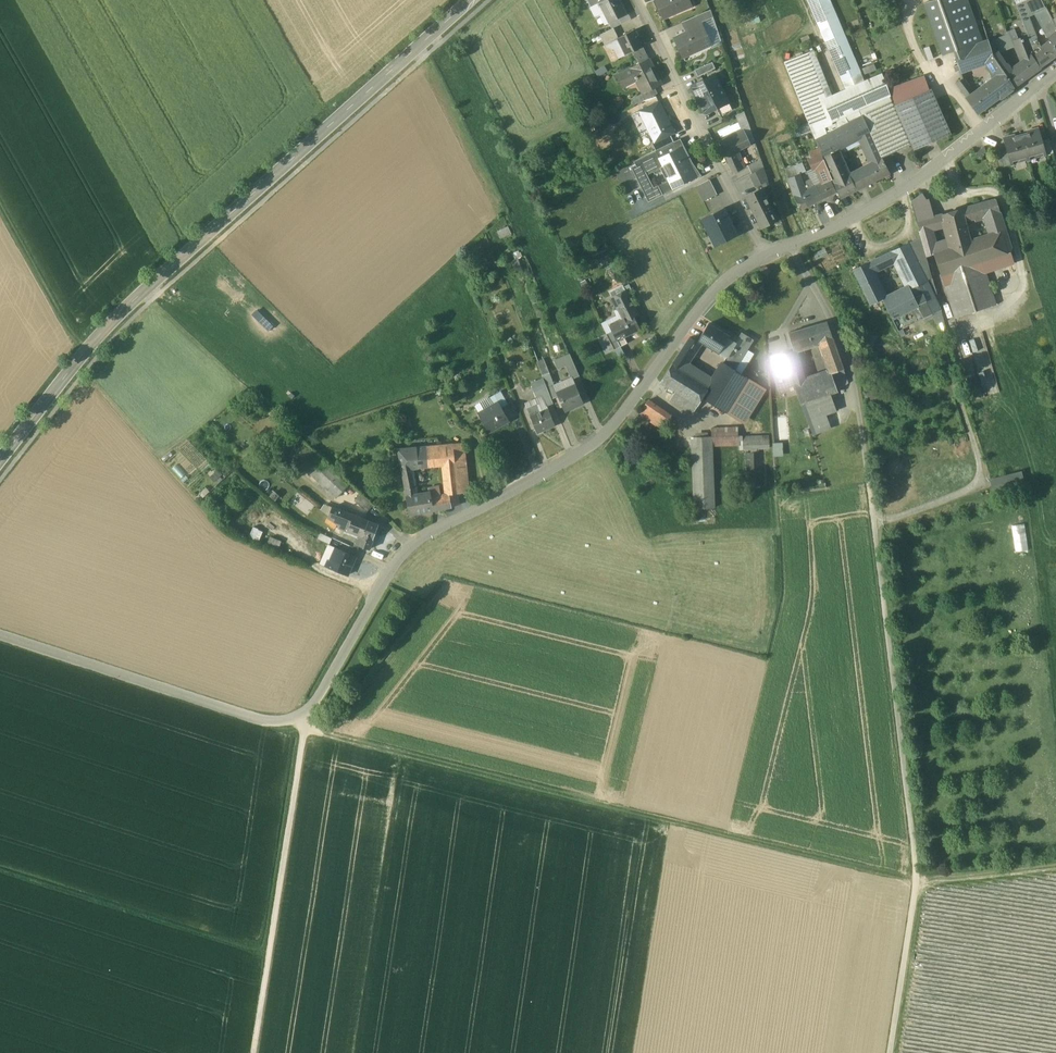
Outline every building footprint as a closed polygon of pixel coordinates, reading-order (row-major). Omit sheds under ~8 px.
[(599,3),(609,23),(627,14),(620,0),(604,0),(599,3)] [(662,15),(681,7),(682,10),(692,6),(689,0),(656,0),(662,15)] [(829,0),(808,0),(843,81),(860,73),(829,0)] [(942,54),(955,50),(978,43),(982,39),(969,0),(924,0),(942,54)] [(599,3),(591,7),(596,17),(601,14),(606,25),(609,23),(599,3)] [(1053,3),(1045,7),(1047,11),(1050,17),(1055,28),(1055,8),(1053,3)] [(711,10),(684,22),(686,28),(700,22),(701,23),(713,17),(711,10)] [(1034,11),(1026,13),(1029,23),(1024,25),(1036,56),(1042,52),(1031,25),(1038,22),(1034,11)] [(713,17),(701,23),(711,45),(712,49),(722,44),(713,17)] [(700,22),(686,28),(689,33),(675,39),(682,54),(700,46),(702,49),(711,45),(701,23),(700,22)] [(614,28),(600,35),(605,45),(618,39),(618,38),(619,38),(614,28)] [(619,38),(618,38),(618,39),(626,55),(633,52),(643,47),(642,47),(634,30),(619,38)] [(1008,36),(993,42),(994,43),(997,53),(998,54),(998,53),(1016,46),(1020,45),(1018,40),(1014,30),(1007,33),(1008,36)] [(1047,38),(1054,47),(1055,49),(1055,31),(1047,38)] [(989,45),(987,37),(982,39),(978,43),(955,50),(961,70),(985,63),(993,56),(989,45)] [(1027,37),(1018,40),(1020,45),(1016,46),(1022,63),(1031,56),(1031,57),(1034,55),(1027,37)] [(618,39),(605,45),(606,48),(614,50),(618,59),(626,55),(618,39)] [(643,47),(633,52),(636,59),(637,59),(646,54),(643,46),(642,47),(643,47)] [(1045,54),(1042,51),(1042,52),(1036,56),(1041,68),(1055,57),(1055,49),(1054,47),(1051,50),(1045,54)] [(1012,71),(1007,64),(1006,65),(998,53),(998,54),(997,53),(993,56),(1003,71),(1003,72),(1014,87),(1020,83),(1012,71)] [(646,54),(637,59),(640,64),(649,60),(649,59),(646,54)] [(823,101),(805,54),(784,62),(810,127),(829,117),(823,101)] [(1003,71),(993,56),(985,63),(994,79),(1003,71)] [(1017,67),(1026,78),(1040,69),(1031,57),(1031,56),(1022,63),(1017,67)] [(640,64),(619,74),(624,84),(634,79),(634,80),(637,78),(644,93),(645,93),(655,88),(661,85),(649,60),(640,64)] [(712,62),(695,70),(698,77),(716,69),(712,62)] [(874,64),(861,67),(863,74),(875,70),(874,64)] [(1026,78),(1017,67),(1012,71),(1020,83),(1026,78)] [(994,79),(974,93),(964,80),(963,78),(962,79),(956,84),(978,114),(999,98),(1001,99),(1012,91),(1013,88),(1014,87),(1003,72),(994,79)] [(715,75),(692,86),(691,88),(693,92),(695,93),(698,100),(722,88),(715,75)] [(881,76),(859,85),(868,107),(891,97),(881,76)] [(924,76),(888,89),(891,97),(894,106),(929,91),(924,76)] [(859,85),(823,101),(829,117),(842,110),(848,122),(851,121),(862,116),(859,111),(868,107),(859,85)] [(644,93),(631,99),(634,105),(658,94),(655,88),(645,93),(644,93)] [(722,88),(698,100),(702,107),(701,108),(703,113),(705,113),(716,108),(728,102),(722,88)] [(929,91),(894,106),(911,145),(914,151),(951,135),(931,90),(929,91)] [(891,97),(868,107),(890,154),(911,145),(894,106),(891,97)] [(659,102),(640,112),(655,142),(670,134),(674,133),(659,102)] [(728,102),(716,108),(720,116),(732,110),(728,102)] [(868,107),(859,111),(862,116),(882,158),(890,154),(868,107)] [(829,117),(810,127),(816,140),(848,123),(848,122),(842,110),(829,117)] [(882,158),(862,116),(851,121),(859,138),(861,137),(872,164),(876,168),(884,164),(882,158)] [(848,123),(816,140),(821,154),(823,157),(838,149),(859,138),(851,121),(848,122),(848,123)] [(739,123),(731,127),(734,133),(742,129),(739,123)] [(734,133),(719,141),(734,173),(745,168),(737,151),(750,145),(742,129),(734,133)] [(1038,129),(1028,131),(1029,134),(1021,136),(1027,156),(1043,152),(1044,152),(1042,141),(1038,129)] [(655,142),(652,143),(656,151),(674,142),(670,134),(655,142)] [(1021,136),(1015,138),(1014,135),(1004,138),(1007,151),(1010,161),(1011,161),(1027,156),(1021,136)] [(1053,153),(1049,139),(1042,141),(1044,152),(1043,152),(1044,156),(1053,153)] [(674,142),(656,151),(659,158),(678,149),(674,142)] [(673,190),(696,178),(681,147),(678,149),(659,158),(656,151),(634,162),(636,165),(632,167),(649,202),(673,190)] [(984,147),(976,153),(980,158),(987,151),(984,147)] [(838,149),(823,157),(825,163),(832,180),(840,198),(857,190),(850,175),(838,149)] [(1007,151),(999,153),(1003,167),(1012,165),(1011,161),(1010,161),(1007,151)] [(821,154),(808,160),(813,170),(817,168),(818,168),(817,167),(825,163),(823,157),(821,154)] [(761,159),(748,166),(752,174),(764,168),(761,159)] [(825,163),(817,167),(818,168),(817,168),(821,175),(820,176),(823,183),(830,180),(831,180),(832,180),(825,163)] [(872,164),(850,175),(857,190),(889,174),(884,164),(876,168),(872,164)] [(795,167),(785,170),(788,179),(797,175),(795,167)] [(752,174),(749,175),(755,187),(768,180),(764,168),(752,174)] [(797,175),(788,179),(794,198),(804,193),(802,189),(797,175)] [(710,180),(696,187),(704,202),(717,195),(710,180)] [(830,180),(823,183),(815,187),(821,200),(836,192),(830,180)] [(804,193),(794,198),(801,210),(821,200),(815,187),(804,193)] [(762,189),(746,197),(761,227),(775,221),(771,214),(772,213),(768,206),(769,205),(765,198),(766,197),(762,189)] [(923,194),(912,202),(914,209),(927,200),(923,194)] [(927,200),(914,209),(918,222),(934,217),(929,200),(927,200)] [(995,200),(971,207),(974,219),(983,216),(989,236),(996,257),(1007,253),(1010,253),(1012,249),(996,201),(996,200),(995,200)] [(971,207),(963,209),(962,210),(965,221),(974,219),(971,207)] [(724,208),(702,219),(715,246),(738,235),(724,208)] [(962,210),(943,215),(946,225),(951,248),(953,247),(971,242),(965,221),(962,210)] [(934,217),(918,222),(920,231),(930,229),(946,225),(943,215),(934,217)] [(920,231),(919,232),(921,238),(926,257),(934,254),(933,253),(936,252),(930,229),(920,231)] [(989,236),(971,242),(953,247),(964,279),(986,272),(1011,264),(1007,253),(996,257),(989,236)] [(921,238),(908,243),(927,280),(932,278),(926,257),(921,238)] [(908,243),(891,252),(895,261),(896,263),(909,288),(910,288),(927,280),(908,243)] [(936,252),(933,253),(934,254),(944,286),(964,279),(953,247),(951,248),(936,252)] [(891,252),(868,263),(872,272),(893,262),(895,261),(891,252)] [(518,259),(512,261),(515,271),(522,269),(518,259)] [(868,263),(853,270),(870,305),(885,298),(872,272),(868,263)] [(964,279),(944,286),(955,318),(997,305),(986,272),(964,279)] [(927,280),(910,288),(918,306),(917,306),(923,319),(941,310),(932,278),(927,280)] [(909,288),(883,301),(892,319),(917,306),(918,306),(910,288),(909,288)] [(627,293),(613,300),(618,310),(619,309),(621,314),(624,318),(633,314),(634,316),(638,314),(627,293)] [(621,314),(602,324),(607,334),(613,331),(610,325),(624,318),(621,314)] [(624,318),(610,325),(613,331),(615,336),(622,332),(624,337),(640,329),(634,316),(633,314),(624,318)] [(827,322),(789,333),(794,350),(821,342),(825,352),(832,372),(843,368),(833,341),(834,341),(827,322)] [(729,337),(709,324),(698,340),(726,358),(727,358),(736,343),(729,338),(729,337)] [(615,336),(613,331),(607,334),(615,349),(621,346),(618,340),(617,340),(615,336)] [(622,332),(615,336),(617,340),(618,340),(621,346),(627,343),(624,337),(622,332)] [(742,333),(736,343),(727,358),(739,365),(754,340),(742,333)] [(698,343),(689,338),(681,351),(689,357),(698,343)] [(364,366),(380,348),(374,344),(359,361),(364,366)] [(689,357),(681,351),(673,364),(681,370),(689,357)] [(795,352),(786,355),(795,385),(804,382),(795,352)] [(570,354),(554,361),(558,369),(566,366),(573,363),(570,354)] [(795,385),(786,355),(774,359),(779,373),(775,374),(779,390),(795,385)] [(727,358),(726,358),(723,363),(735,370),(739,365),(727,358)] [(573,363),(566,366),(571,379),(579,376),(573,363)] [(735,370),(723,363),(709,386),(702,398),(725,413),(747,378),(735,370)] [(681,370),(673,364),(661,383),(676,392),(698,405),(702,398),(709,386),(681,370)] [(550,372),(542,376),(547,388),(552,399),(558,396),(557,393),(550,372)] [(804,382),(795,385),(801,404),(830,393),(837,391),(831,372),(804,382)] [(747,378),(725,413),(734,418),(756,383),(747,378)] [(547,388),(544,380),(532,385),(537,398),(538,399),(543,397),(541,391),(547,388)] [(557,393),(558,396),(565,411),(583,403),(576,385),(557,393)] [(872,385),(864,386),(866,399),(874,397),(872,385)] [(552,399),(547,388),(541,391),(543,397),(547,406),(553,403),(552,399)] [(501,391),(489,398),(493,406),(499,402),(502,407),(508,404),(501,391)] [(698,405),(676,392),(671,401),(692,414),(698,405)] [(830,393),(801,404),(811,430),(829,423),(826,415),(836,411),(830,393)] [(543,397),(538,399),(537,398),(525,404),(527,409),(537,404),(540,412),(549,409),(547,406),(543,397)] [(671,416),(649,400),(639,414),(650,421),(662,430),(671,416)] [(493,406),(479,414),(489,432),(509,421),(502,407),(499,402),(493,406)] [(537,404),(527,409),(530,416),(540,412),(537,404)] [(540,412),(530,416),(537,433),(555,425),(549,409),(540,412)] [(650,421),(639,414),(635,420),(646,427),(650,421)] [(738,428),(712,429),(712,437),(712,446),(739,446),(738,436),(738,428)] [(769,436),(743,437),(743,436),(738,436),(739,446),(739,450),(769,448),(769,436)] [(712,437),(692,438),(694,509),(714,508),(712,446),(712,437)] [(294,453),(291,456),(336,498),(348,485),(304,442),(294,453)] [(783,455),(782,442),(772,443),(773,455),(783,455)] [(464,443),(416,448),(418,466),(444,463),(465,460),(464,443)] [(416,448),(408,449),(411,466),(418,466),(416,448)] [(408,449),(398,450),(402,470),(411,469),(411,466),(408,449)] [(291,450),(285,457),(288,459),(291,456),(294,453),(291,450)] [(764,484),(763,453),(746,454),(748,485),(764,484)] [(465,460),(444,463),(448,494),(458,493),(459,493),(469,492),(465,460)] [(416,496),(411,469),(402,470),(407,497),(416,496)] [(416,496),(407,497),(410,514),(433,510),(431,498),(430,493),(416,496)] [(458,493),(448,494),(448,495),(450,495),(452,506),(460,505),(458,493)] [(373,506),(361,494),(355,501),(367,512),(373,506)] [(448,495),(440,497),(442,508),(452,506),(450,495),(448,495)] [(440,497),(431,498),(433,510),(442,508),(440,497)] [(307,514),(314,505),(306,499),(299,508),(307,514)] [(345,511),(333,506),(329,515),(338,523),(337,526),(346,529),(348,530),(350,525),(341,521),(345,511)] [(368,521),(345,511),(341,521),(350,525),(348,530),(360,535),(363,536),(368,522),(368,521)] [(362,539),(359,546),(369,550),(378,525),(368,522),(362,539)] [(1011,525),(1015,551),(1028,549),(1024,523),(1011,525)] [(257,543),(263,531),(253,526),(247,538),(257,543)] [(346,529),(337,526),(331,538),(341,542),(345,532),(346,529)] [(348,530),(346,529),(345,532),(357,537),(360,535),(348,530)] [(332,538),(321,533),(318,539),(329,544),(332,538)] [(281,542),(271,537),(268,544),(278,548),(281,542)] [(357,537),(353,548),(358,550),(359,546),(362,539),(357,537)] [(356,556),(336,548),(331,561),(330,561),(338,565),(335,570),(347,576),(356,556)] [(338,565),(330,561),(331,561),(328,560),(325,566),(333,569),(335,570),(338,565)]
